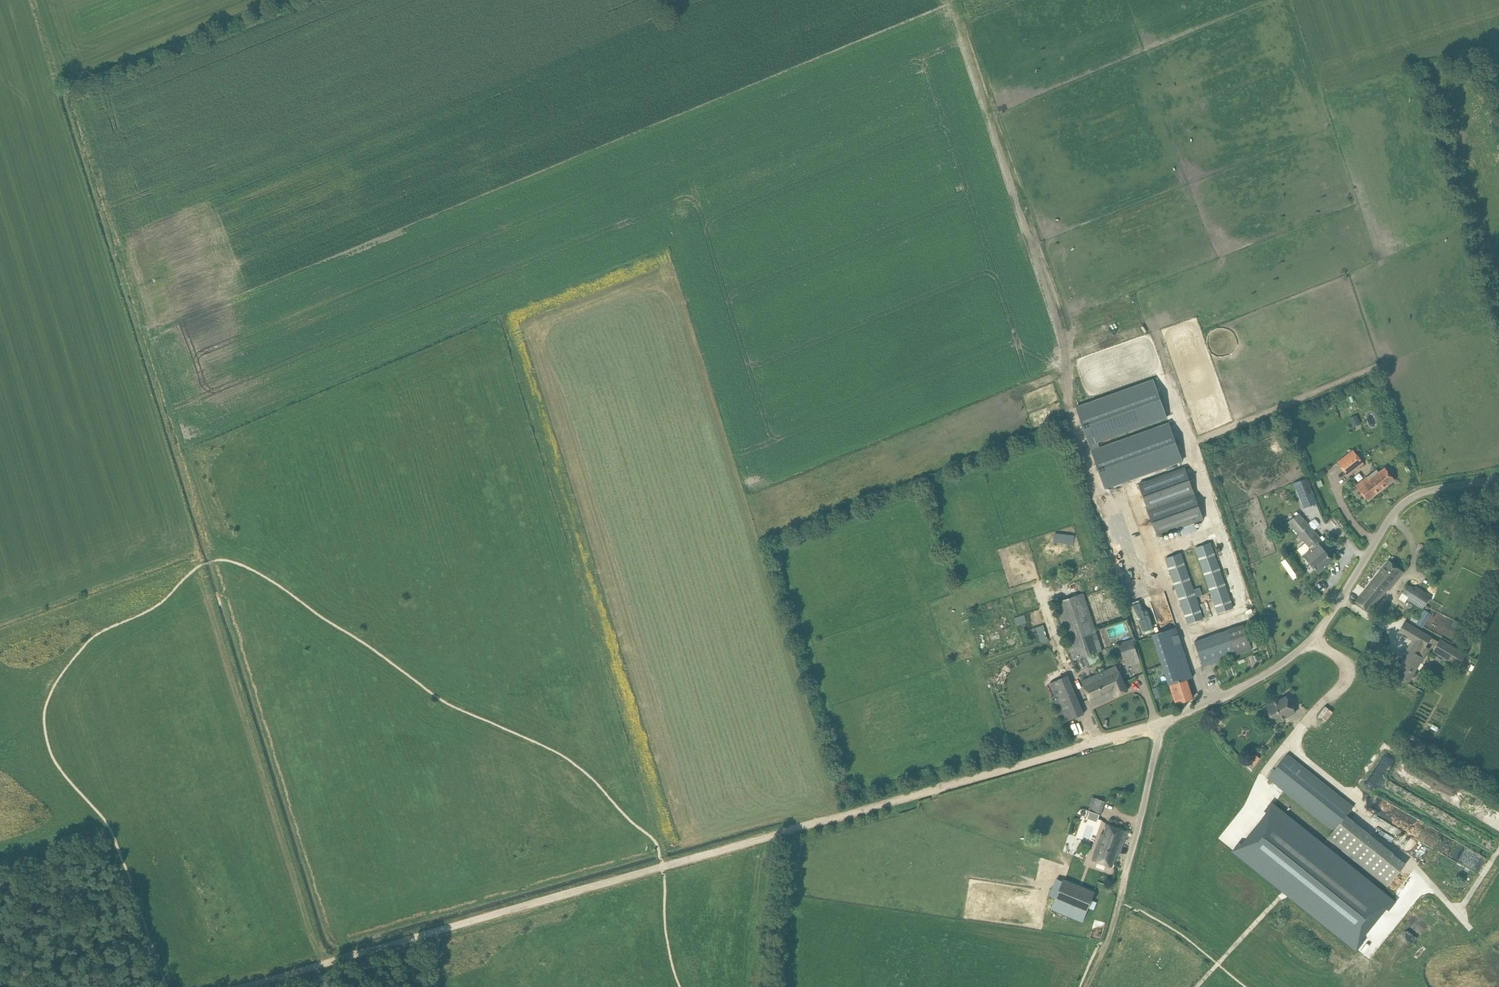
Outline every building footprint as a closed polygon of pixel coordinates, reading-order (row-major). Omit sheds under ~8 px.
[(1154,379),(1076,407),(1105,488),(1183,460),(1154,379)] [(1348,475),(1363,463),(1353,450),(1338,462),(1348,475)] [(1185,467),(1139,483),(1158,536),(1203,519),(1185,467)] [(1394,479),(1388,471),(1385,468),(1379,472),(1377,469),(1356,485),(1368,500),(1394,479)] [(1312,492),(1306,478),(1293,483),(1299,498),(1312,492)] [(1318,512),(1310,513),(1310,524),(1318,524),(1318,512)] [(1322,540),(1315,532),(1298,513),(1288,522),(1311,549),(1305,555),(1311,562),(1310,563),(1318,572),(1332,560),(1318,544),(1322,540)] [(1189,628),(1239,611),(1212,535),(1163,552),(1189,628)] [(1285,558),(1281,561),(1293,579),(1298,576),(1285,558)] [(1386,594),(1404,572),(1389,560),(1355,601),(1368,612),(1384,594),(1386,594)] [(1409,597),(1407,599),(1423,609),(1431,595),(1416,585),(1414,588),(1408,584),(1403,593),(1409,597)] [(1102,651),(1083,593),(1055,602),(1074,660),(1102,651)] [(1419,619),(1422,621),(1425,623),(1431,613),(1424,610),(1419,619)] [(1016,624),(1026,621),(1024,614),(1013,617),(1016,624)] [(1137,639),(1159,630),(1154,615),(1132,624),(1137,639)] [(1404,660),(1396,673),(1405,678),(1409,681),(1415,671),(1420,662),(1423,658),(1428,649),(1424,647),(1430,637),(1414,627),(1405,621),(1399,632),(1412,640),(1417,643),(1411,651),(1410,650),(1404,660)] [(1024,646),(1048,639),(1043,624),(1028,628),(1027,622),(1017,625),(1024,646)] [(1252,649),(1243,624),(1194,641),(1203,666),(1252,649)] [(1176,627),(1152,635),(1169,685),(1170,684),(1176,703),(1192,698),(1186,679),(1192,677),(1176,627)] [(1131,639),(1118,643),(1122,654),(1135,650),(1131,639)] [(1446,642),(1439,654),(1453,663),(1461,650),(1446,642)] [(1115,665),(1103,671),(1094,675),(1085,679),(1082,680),(1089,696),(1093,705),(1128,689),(1124,680),(1115,665)] [(1064,722),(1068,720),(1083,714),(1080,704),(1067,675),(1050,682),(1056,698),(1054,699),(1060,713),(1064,722)] [(1264,707),(1272,722),(1279,718),(1280,720),(1295,712),(1286,696),(1275,703),(1274,701),(1264,707)] [(1325,721),(1332,712),(1324,705),(1317,714),(1325,721)] [(1406,743),(1410,745),(1410,744),(1416,748),(1421,740),(1407,732),(1404,737),(1405,737),(1402,742),(1406,744),(1406,743)] [(1288,752),(1268,778),(1333,831),(1346,815),(1354,806),(1288,752)] [(1437,765),(1441,755),(1438,753),(1433,762),(1437,765)] [(1254,754),(1248,763),(1253,767),(1259,758),(1254,754)] [(1092,811),(1090,816),(1098,819),(1105,801),(1092,796),(1087,809),(1092,811)] [(1273,805),(1235,852),(1357,949),(1363,941),(1361,939),(1386,908),(1388,910),(1395,902),(1273,805)] [(1127,831),(1118,827),(1107,824),(1103,836),(1101,835),(1092,860),(1112,867),(1117,853),(1119,854),(1127,831)] [(1082,921),(1094,892),(1064,880),(1063,881),(1056,878),(1049,895),(1056,898),(1052,909),(1082,921)]
